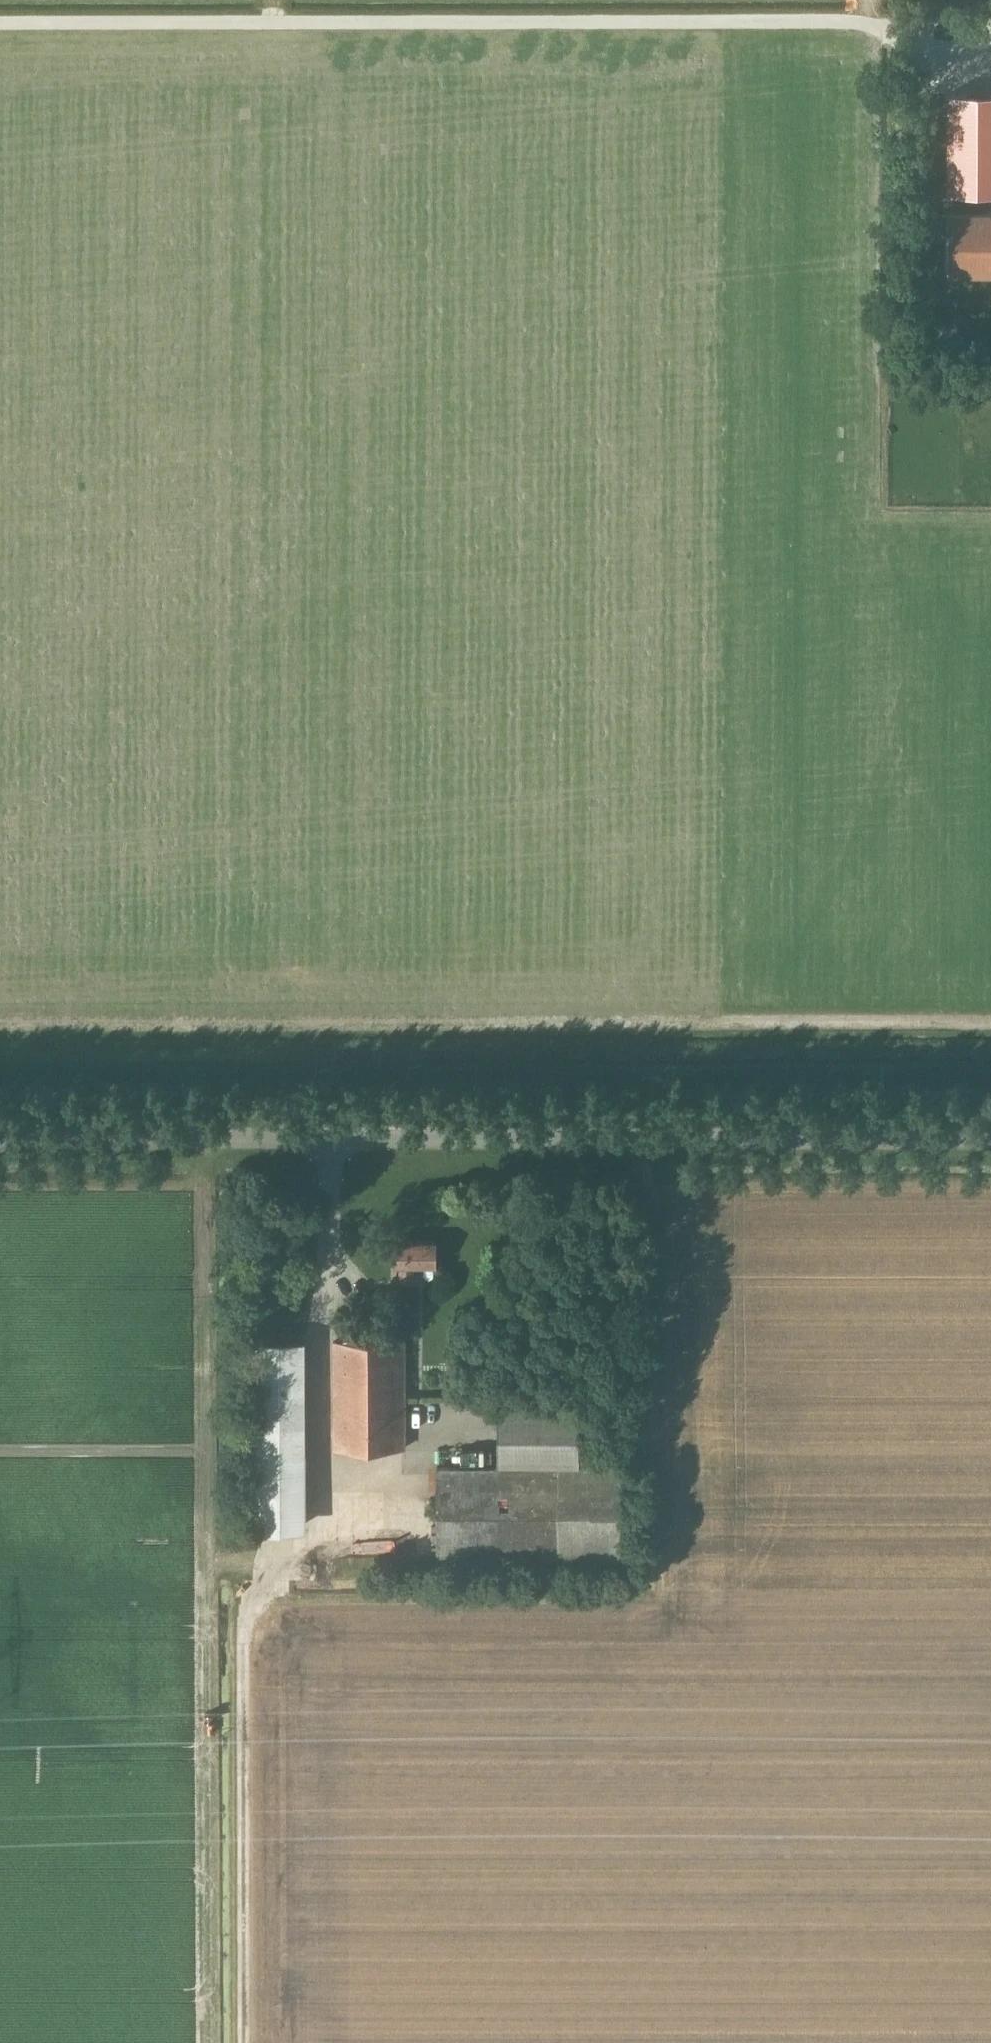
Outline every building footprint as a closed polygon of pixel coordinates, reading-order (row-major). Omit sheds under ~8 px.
[(947,195),(990,195),(990,94),(948,94),(947,195)] [(990,277),(990,216),(948,216),(949,278),(990,277)] [(437,1265),(437,1241),(392,1241),(392,1265),(400,1265),(400,1281),(414,1281),(414,1265),(437,1265)] [(304,1340),(254,1341),(255,1531),(305,1531),(304,1340)] [(333,1448),(404,1447),(404,1341),(333,1341),(333,1448)] [(436,1467),(437,1556),(621,1556),(621,1466),(593,1466),(593,1448),(579,1448),(579,1408),(497,1408),(497,1467),(436,1467)]
